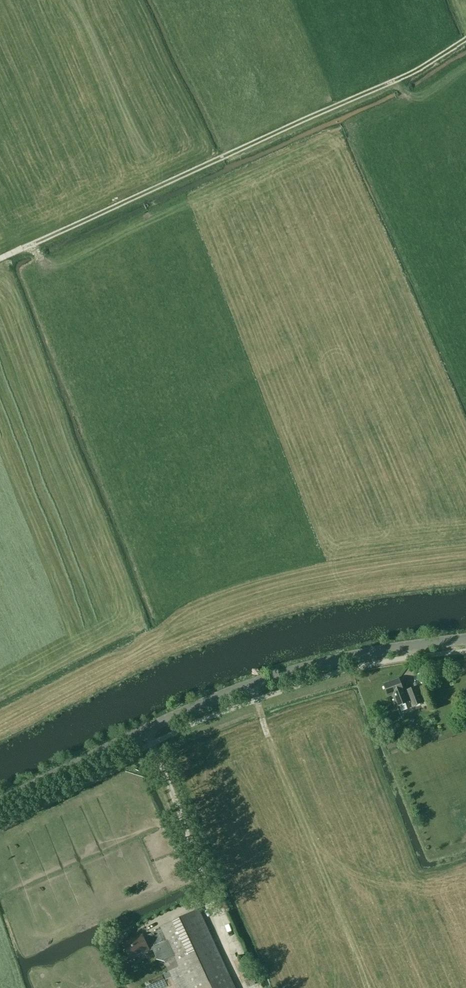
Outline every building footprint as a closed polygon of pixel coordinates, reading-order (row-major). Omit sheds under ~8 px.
[(419,701),(414,688),(406,691),(406,692),(403,693),(402,691),(403,691),(398,679),(383,684),(388,696),(392,694),(396,706),(406,703),(406,702),(409,701),(411,704),(419,701)] [(198,909),(160,927),(161,928),(143,937),(142,935),(123,944),(130,959),(149,950),(152,949),(156,957),(155,958),(164,961),(176,987),(235,987),(198,909)]
